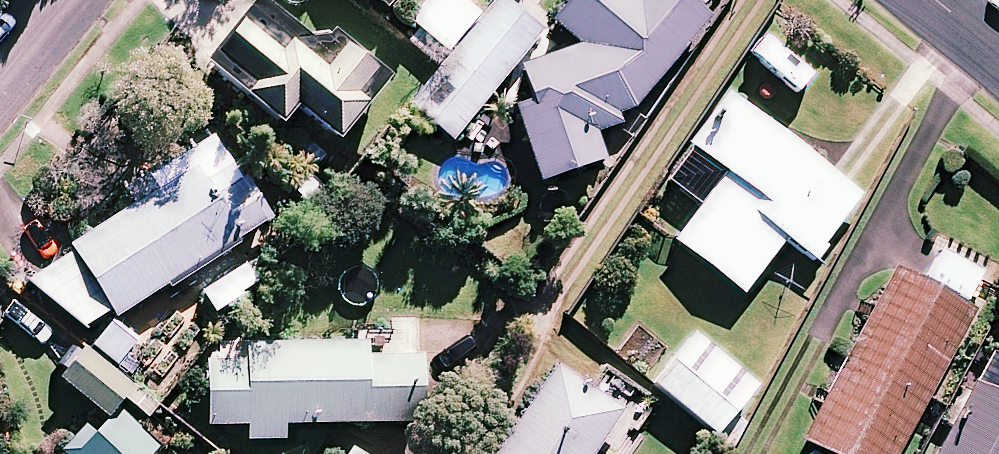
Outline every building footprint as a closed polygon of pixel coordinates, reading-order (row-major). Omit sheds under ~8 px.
[(386,16),(396,3),(436,33),(458,4),(452,0),(367,0),(386,16)] [(562,39),(579,52),(518,71),(529,109),(512,117),(516,126),(541,191),(598,169),(595,140),(619,131),(632,116),(707,24),(677,0),(576,0),(552,30),(562,39)] [(539,38),(496,3),(410,107),(453,142),(539,38)] [(384,93),(326,46),(295,45),(257,14),(204,78),(278,138),(293,120),(334,154),(384,93)] [(810,84),(764,42),(749,58),(794,101),(810,84)] [(859,201),(728,104),(667,185),(704,212),(676,250),(742,300),(784,244),(812,264),(859,201)] [(125,196),(134,213),(42,268),(81,333),(108,317),(112,325),(271,231),(241,180),(210,199),(196,176),(158,199),(148,182),(125,196)] [(985,281),(941,254),(923,283),(967,310),(985,281)] [(892,278),(802,449),(811,453),(810,453),(900,453),(971,320),(892,278)] [(93,350),(118,370),(131,380),(139,370),(126,360),(138,346),(112,326),(93,350)] [(755,393),(690,341),(650,389),(715,442),(755,393)] [(420,362),(369,363),(369,351),(231,352),(231,367),(207,367),(207,432),(248,432),(248,446),(283,445),(283,431),(420,430),(420,362)] [(130,394),(81,355),(56,386),(104,425),(130,394)] [(552,371),(496,453),(597,453),(621,417),(552,371)] [(974,389),(941,453),(998,453),(998,402),(974,389)] [(158,451),(117,413),(93,439),(83,430),(60,453),(156,453),(158,451)]
